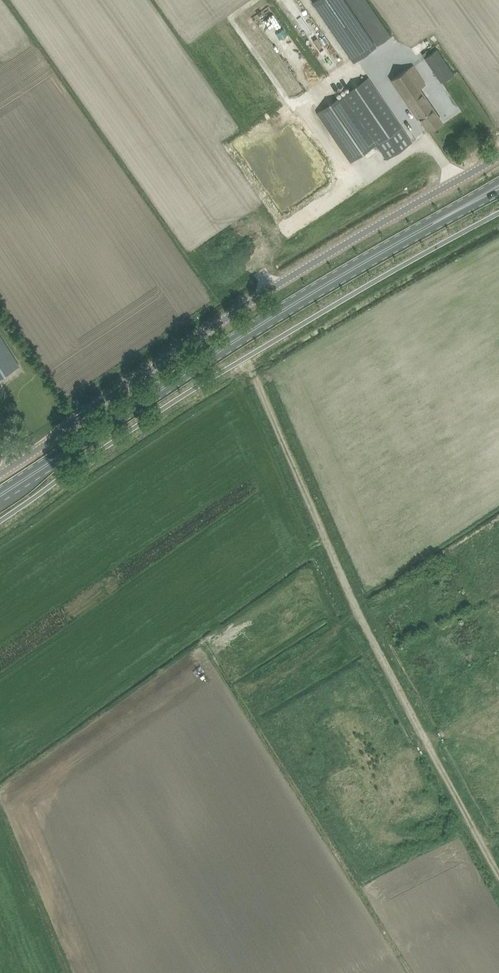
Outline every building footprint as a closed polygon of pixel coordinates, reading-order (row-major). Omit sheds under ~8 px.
[(353,61),(377,45),(346,0),(314,0),(312,1),(353,61)] [(377,45),(391,35),(367,0),(347,0),(377,45)] [(289,8),(299,31),(308,28),(306,23),(309,22),(301,3),(289,8)] [(257,13),(263,21),(274,14),(269,6),(257,13)] [(424,57),(441,82),(454,73),(437,48),(424,57)] [(419,117),(428,130),(442,121),(419,88),(426,84),(413,65),(391,79),(418,118),(419,117)] [(317,111),(351,161),(377,144),(387,159),(412,142),(368,77),(317,111)] [(20,365),(0,333),(0,377),(20,365)]
